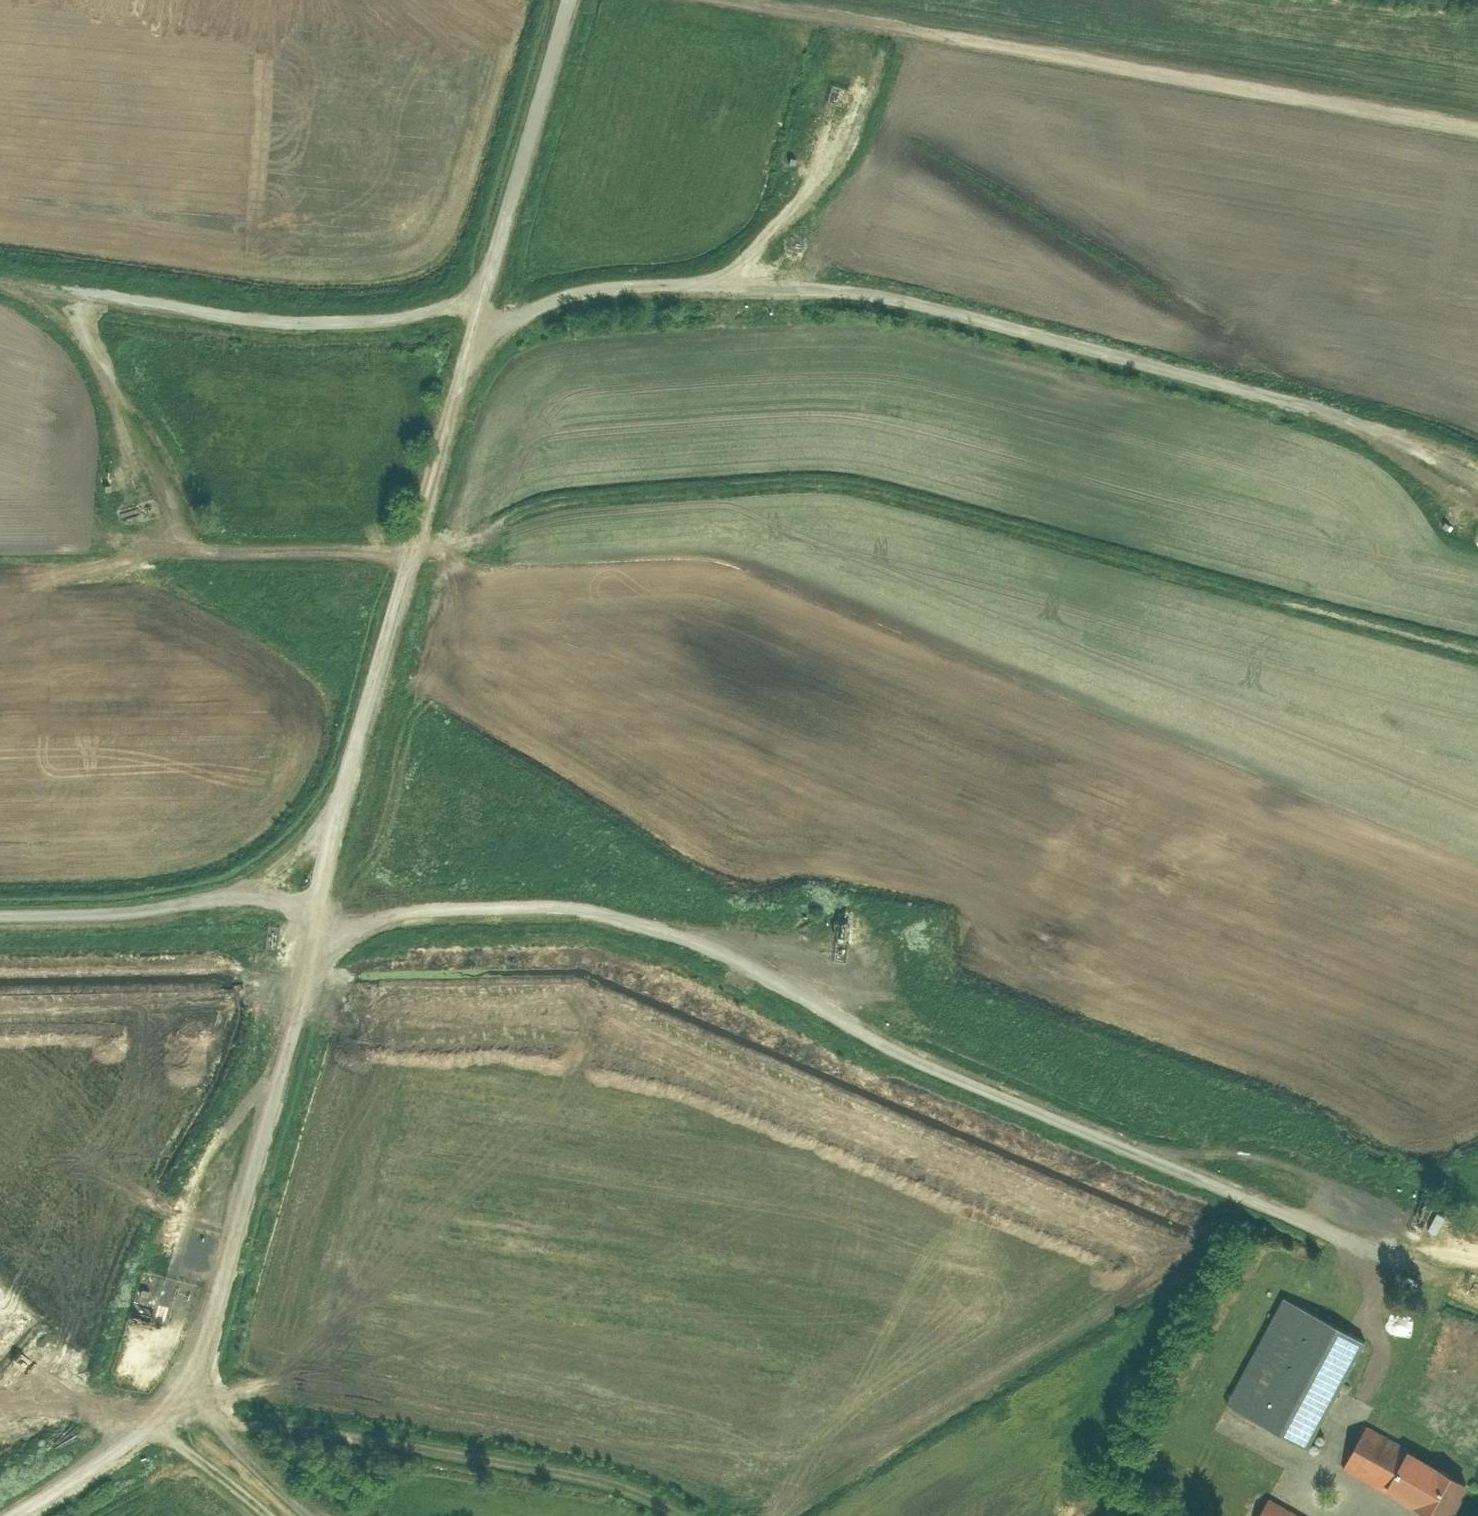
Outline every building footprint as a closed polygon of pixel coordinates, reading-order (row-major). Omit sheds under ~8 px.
[(1367,1343),(1284,1298),(1228,1403),(1309,1451),(1367,1343)] [(1345,1470),(1426,1515),(1455,1515),(1472,1487),(1369,1428),(1345,1470)] [(1262,1515),(1302,1515),(1272,1499),(1262,1515)]
